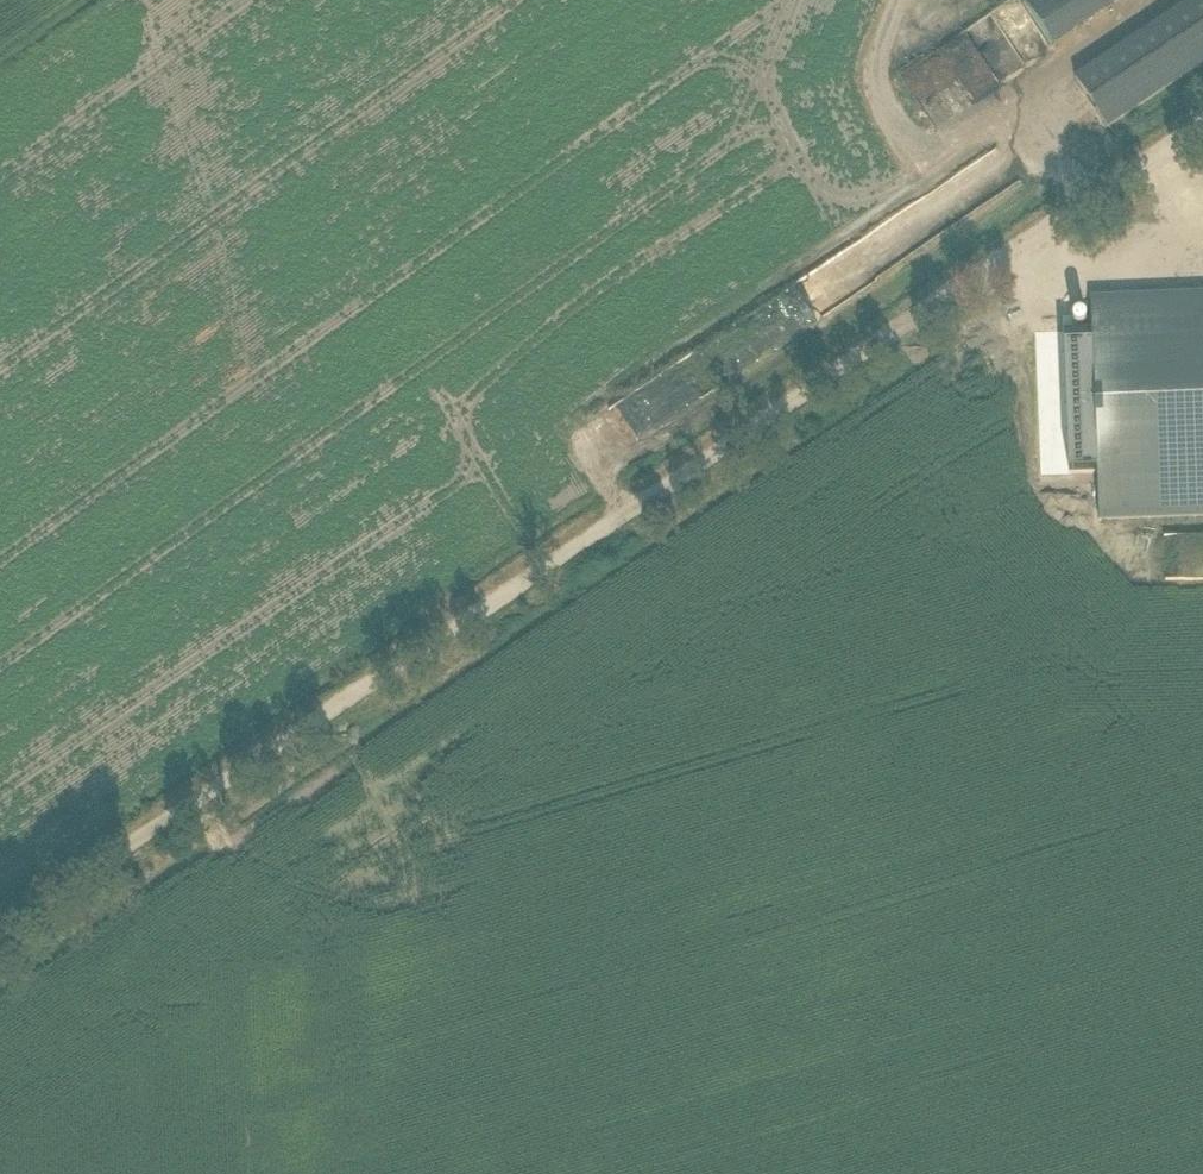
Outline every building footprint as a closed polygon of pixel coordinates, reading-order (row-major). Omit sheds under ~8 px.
[(1016,0),(940,44),(960,78),(968,74),(974,86),(982,81),(976,71),(995,60),(989,50),(1010,37),(1005,27),(1025,16),(1016,0)] [(1054,47),(1124,0),(1022,0),(1054,47)] [(1108,130),(1202,67),(1202,0),(1191,0),(1074,78),(1108,130)] [(1090,298),(1092,363),(1082,364),(1085,454),(1096,453),(1098,520),(1202,516),(1202,293),(1090,298)]
